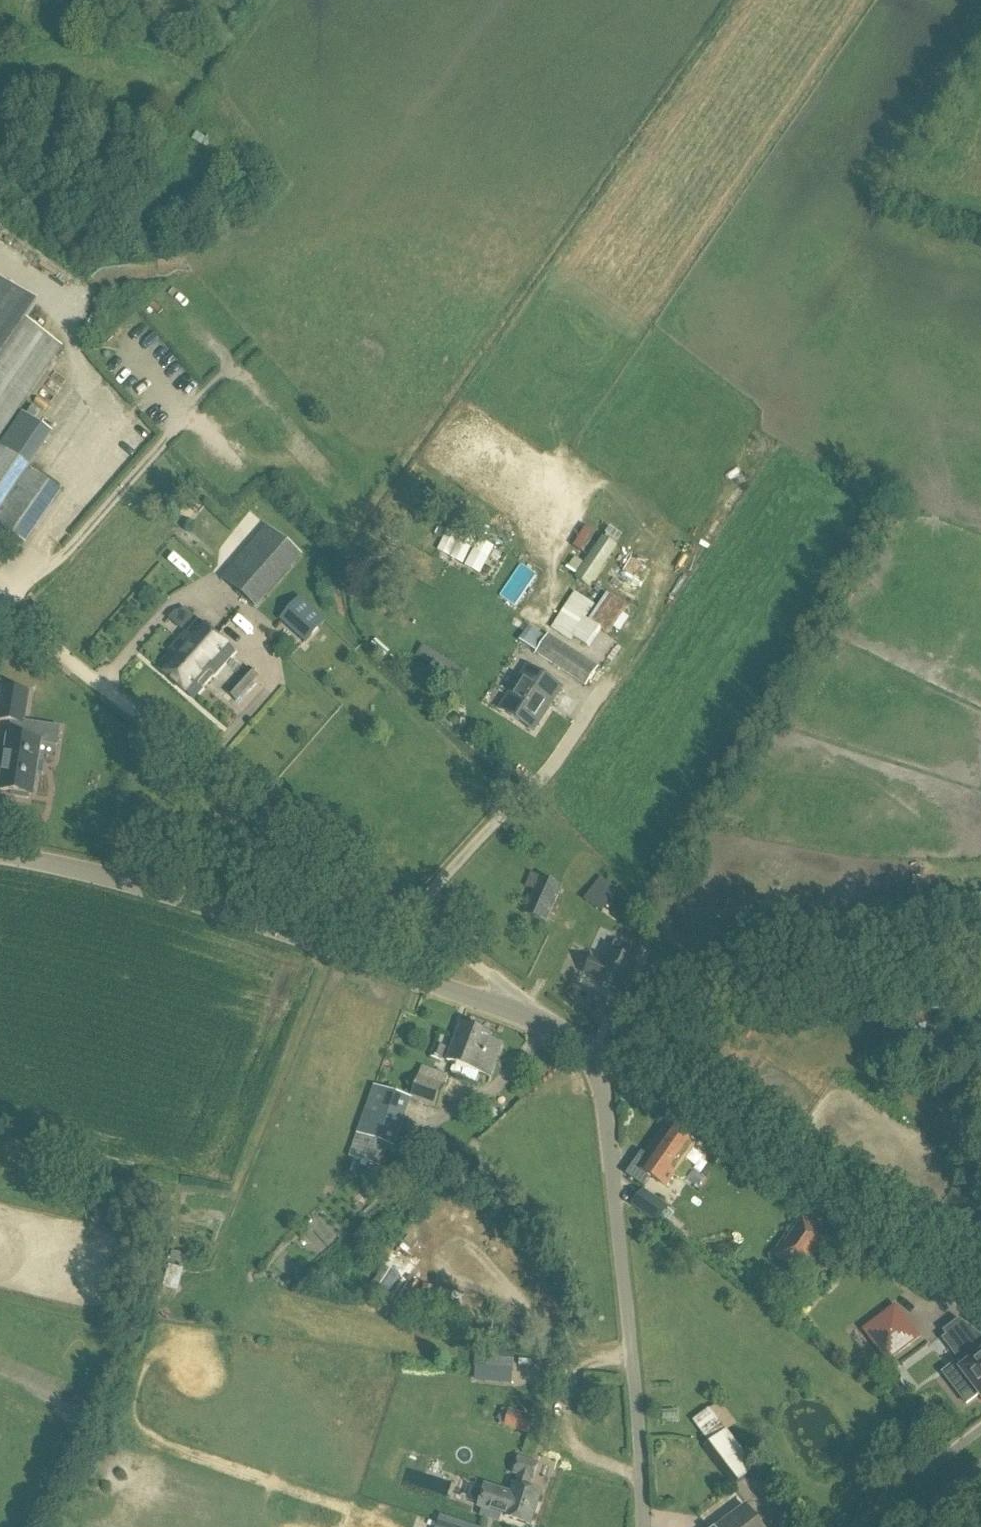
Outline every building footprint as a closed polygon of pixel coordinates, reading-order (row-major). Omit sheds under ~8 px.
[(61,348),(27,324),(38,308),(0,281),(0,436),(61,348)] [(2,447),(0,450),(0,526),(26,544),(62,491),(29,468),(53,433),(25,414),(2,447)] [(174,520),(182,526),(198,508),(190,501),(174,520)] [(589,543),(597,522),(587,519),(579,540),(589,543)] [(461,531),(450,525),(438,550),(449,555),(461,531)] [(269,527),(222,581),(256,609),(302,557),(269,527)] [(579,571),(593,581),(623,539),(608,529),(579,571)] [(464,531),(451,557),(464,563),(476,537),(464,531)] [(480,540),(466,566),(480,574),(488,558),(494,547),(480,540)] [(575,592),(552,629),(570,642),(572,638),(590,649),(602,630),(585,618),(594,605),(575,592)] [(280,619),(286,625),(306,645),(327,624),(307,604),(301,598),(280,619)] [(158,669),(176,685),(218,637),(199,621),(158,669)] [(548,636),(537,652),(550,660),(588,685),(598,670),(560,644),(548,636)] [(236,653),(218,637),(176,685),(194,701),(236,653)] [(562,689),(527,666),(500,709),(534,731),(562,689)] [(259,678),(249,669),(227,694),(236,703),(259,678)] [(1,791),(8,792),(12,793),(13,793),(13,797),(29,799),(29,795),(30,796),(32,796),(41,742),(34,741),(36,726),(36,725),(24,723),(24,722),(29,693),(4,689),(0,715),(0,721),(12,722),(15,723),(13,737),(9,737),(4,768),(0,767),(0,787),(1,787),(1,791)] [(546,924),(562,888),(531,873),(524,887),(533,890),(522,913),(546,924)] [(584,900),(602,912),(618,890),(599,879),(584,900)] [(593,959),(593,960),(592,959),(583,977),(623,996),(637,965),(635,964),(639,954),(627,948),(627,949),(616,944),(612,953),(611,953),(606,965),(593,959)] [(492,1035),(462,1024),(448,1061),(491,1078),(503,1045),(490,1040),(492,1035)] [(441,1061),(446,1047),(437,1044),(432,1058),(441,1061)] [(410,1099),(436,1109),(448,1078),(436,1073),(433,1081),(419,1075),(410,1099)] [(382,1144),(387,1146),(393,1148),(410,1100),(387,1091),(374,1087),(350,1157),(374,1166),(382,1144)] [(642,1153),(634,1165),(652,1177),(667,1188),(675,1176),(681,1180),(685,1180),(692,1169),(691,1165),(685,1161),(695,1147),(669,1128),(648,1158),(642,1153)] [(632,1207),(658,1225),(669,1208),(643,1190),(632,1207)] [(671,1191),(665,1200),(678,1210),(685,1201),(671,1191)] [(121,1226),(125,1209),(112,1206),(108,1222),(121,1226)] [(800,1274),(825,1237),(803,1222),(778,1259),(800,1274)] [(175,1254),(170,1277),(186,1280),(191,1257),(175,1254)] [(461,1305),(466,1282),(438,1277),(433,1300),(461,1305)] [(896,1309),(864,1332),(881,1356),(913,1332),(896,1309)] [(960,1361),(956,1363),(962,1371),(961,1371),(972,1385),(961,1393),(972,1407),(980,1400),(980,1336),(959,1320),(943,1332),(946,1335),(962,1356),(959,1359),(960,1361)] [(490,1355),(489,1366),(512,1369),(514,1357),(490,1355)] [(735,1487),(756,1471),(710,1409),(694,1421),(711,1443),(706,1448),(735,1487)] [(530,1525),(541,1494),(528,1489),(531,1479),(533,1480),(538,1465),(519,1459),(514,1474),(520,1476),(516,1486),(512,1496),(486,1487),(479,1507),(506,1516),(506,1517),(530,1525)] [(745,1507),(719,1526),(762,1526),(746,1506),(745,1507)]
